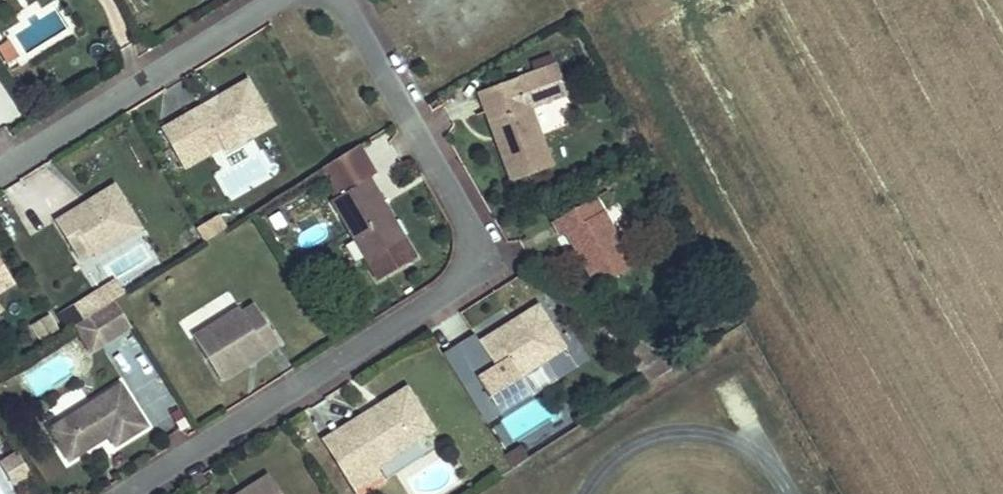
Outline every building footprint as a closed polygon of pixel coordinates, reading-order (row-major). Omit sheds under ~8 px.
[(5,42),(0,45),(0,53),(7,65),(16,59),(5,42)] [(555,65),(552,55),(532,62),(536,73),(555,65)] [(552,165),(530,108),(567,95),(555,65),(536,73),(480,94),(495,136),(501,134),(503,140),(498,142),(512,180),(552,165)] [(273,124),(248,80),(220,96),(224,103),(206,113),(202,106),(188,114),(203,141),(216,134),(223,146),(226,151),(273,124)] [(206,113),(224,103),(220,96),(202,106),(206,113)] [(203,141),(188,114),(162,130),(184,169),(223,146),(216,134),(203,141)] [(394,220),(369,177),(376,173),(359,145),(323,167),(334,184),(330,187),(336,197),(332,200),(378,280),(405,265),(390,238),(394,220)] [(141,228),(114,185),(88,202),(92,208),(74,220),(69,213),(56,221),(72,248),(84,240),(92,252),(95,257),(141,228)] [(603,212),(595,198),(585,203),(593,217),(603,212)] [(74,220),(92,208),(88,202),(69,213),(74,220)] [(633,266),(603,212),(593,217),(585,203),(553,222),(561,236),(567,233),(597,287),(633,266)] [(286,226),(279,213),(269,218),(276,231),(286,226)] [(228,229),(219,215),(196,229),(206,242),(228,229)] [(416,258),(394,220),(390,238),(405,265),(416,258)] [(92,252),(84,240),(72,248),(80,260),(92,252)] [(581,258),(576,249),(571,252),(576,260),(581,258)] [(111,302),(103,289),(97,293),(105,306),(111,302)] [(83,320),(105,306),(97,293),(74,307),(83,320)] [(104,344),(132,327),(114,299),(111,302),(105,306),(83,320),(74,325),(83,340),(96,331),(104,344)] [(263,317),(254,304),(242,312),(250,325),(263,317)] [(519,377),(565,348),(538,305),(512,321),(517,328),(498,340),(494,333),(480,342),(495,367),(477,378),(495,406),(525,386),(519,377)] [(279,343),(263,317),(250,325),(239,309),(194,337),(221,380),(247,363),(243,357),(261,345),(265,352),(279,343)] [(56,328),(48,315),(32,325),(40,338),(56,328)] [(498,340),(517,328),(512,321),(494,333),(498,340)] [(104,344),(96,331),(83,340),(91,352),(104,344)] [(472,334),(442,351),(460,380),(490,363),(472,334)] [(128,384),(152,369),(132,337),(108,352),(128,384)] [(640,358),(654,348),(642,340),(633,347),(640,358)] [(247,363),(265,352),(261,345),(243,357),(247,363)] [(640,358),(633,347),(628,351),(648,384),(654,380),(640,358)] [(532,397),(578,368),(565,348),(519,377),(525,386),(532,397)] [(681,363),(654,348),(640,358),(654,380),(681,363)] [(147,426),(120,385),(49,430),(69,461),(100,441),(97,437),(106,432),(109,436),(116,446),(147,426)] [(407,387),(380,404),(384,411),(366,422),(362,416),(349,424),(354,433),(329,449),(357,493),(365,493),(386,481),(377,466),(434,430),(407,387)] [(469,395),(484,423),(498,416),(483,388),(469,395)] [(366,422),(384,411),(380,404),(362,416),(366,422)] [(329,449),(354,433),(349,424),(323,440),(329,449)] [(109,436),(106,432),(97,437),(100,441),(109,436)] [(0,459),(0,464),(13,485),(32,473),(17,448),(0,459)] [(528,458),(522,448),(511,455),(513,458),(508,461),(513,468),(528,458)] [(269,475),(246,490),(249,493),(281,493),(269,475)]
